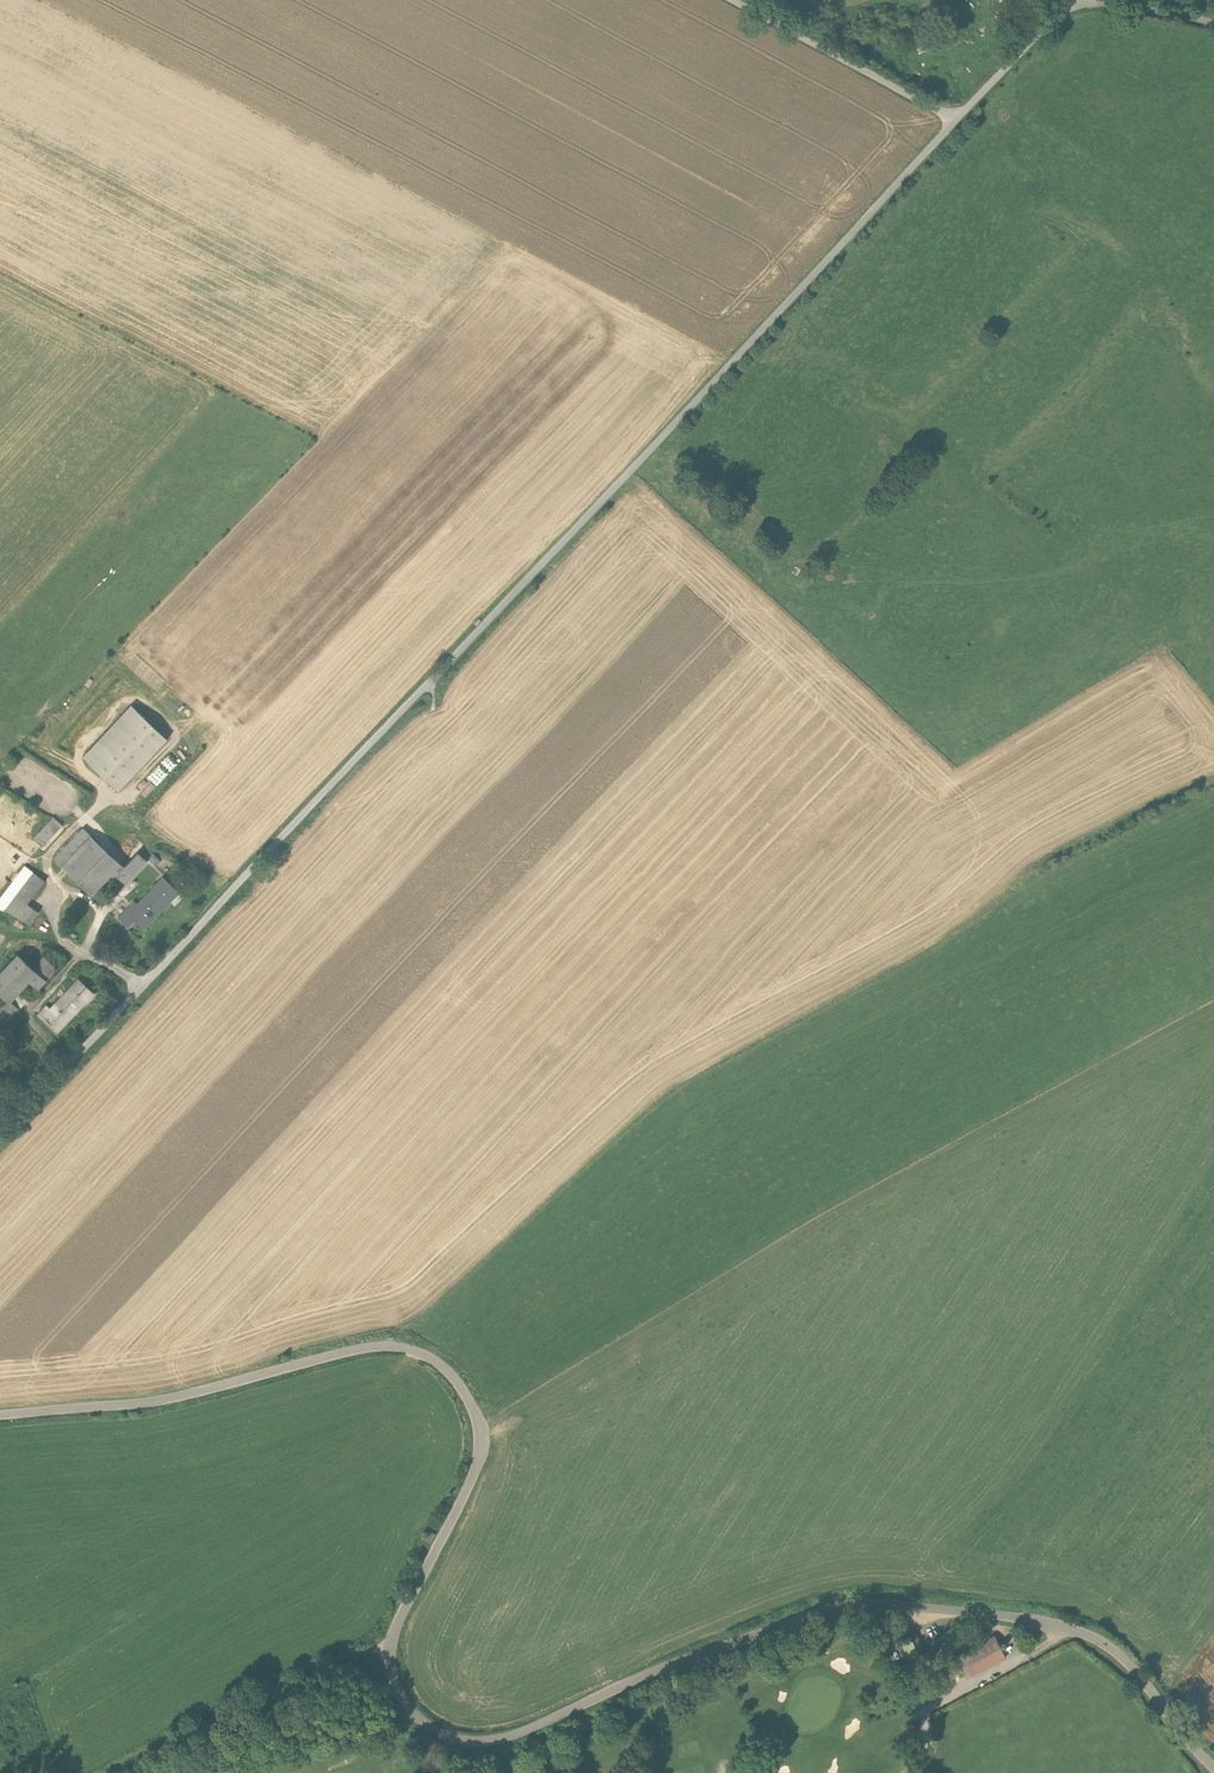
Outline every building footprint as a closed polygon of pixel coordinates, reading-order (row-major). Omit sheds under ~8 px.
[(131,704),(83,756),(119,790),(168,737),(131,704)] [(42,829),(50,837),(73,816),(64,807),(42,829)] [(132,869),(142,879),(166,855),(157,846),(140,862),(98,821),(65,853),(106,894),(132,869)] [(46,914),(33,904),(53,879),(31,863),(2,902),(35,927),(46,914)] [(151,919),(160,928),(197,886),(182,873),(139,921),(144,926),(151,919)] [(6,1013),(0,1019),(0,1044),(23,1021),(12,1010),(34,989),(42,997),(64,975),(51,962),(38,975),(23,960),(0,984),(0,1007),(6,1013)] [(43,1028),(60,1045),(101,1003),(84,986),(43,1028)] [(956,1655),(966,1675),(1004,1656),(994,1636),(956,1655)]
